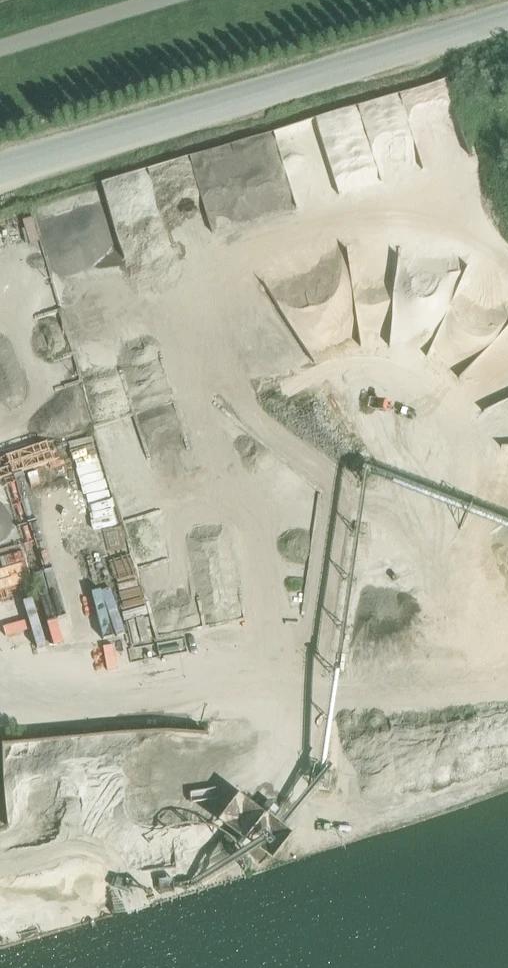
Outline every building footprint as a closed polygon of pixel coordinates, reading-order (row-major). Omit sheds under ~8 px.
[(331,131),(297,134),(300,139),(300,143),(317,171),(319,170),(362,166),(371,161),(368,131),(383,157),(384,169),(439,164),(447,159),(440,86),(446,82),(444,78),(443,74),(441,76),(397,80),(399,99),(406,98),(408,117),(373,120),(389,111),(366,113),(365,101),(369,98),(328,102),(331,131)] [(11,384),(10,403),(22,403),(23,384),(11,384)] [(4,438),(23,436),(21,415),(2,417),(4,438)] [(247,789),(227,812),(274,854),(295,831),(247,789)]
